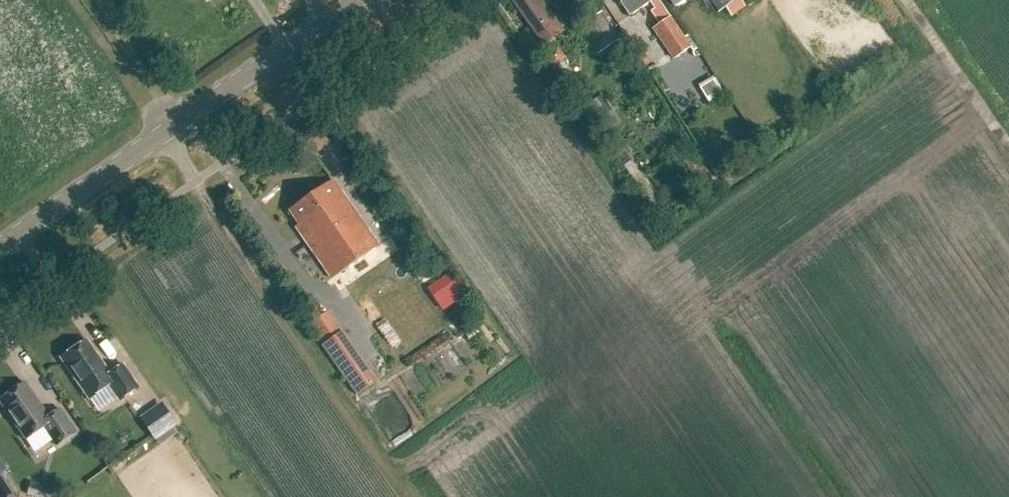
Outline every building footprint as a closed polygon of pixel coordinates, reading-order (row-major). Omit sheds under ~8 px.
[(541,0),(511,0),(542,45),(556,36),(546,21),(552,16),(541,0)] [(619,3),(629,16),(652,1),(652,0),(623,0),(619,3)] [(717,12),(734,0),(709,0),(717,12)] [(619,40),(600,13),(578,28),(597,56),(619,40)] [(670,18),(651,31),(673,61),(691,49),(670,18)] [(665,67),(662,77),(686,85),(690,74),(665,67)] [(703,103),(718,92),(708,77),(693,88),(703,103)] [(333,180),(288,211),(298,225),(295,228),(331,279),(378,246),(333,180)] [(311,324),(359,393),(375,381),(327,313),(311,324)] [(60,358),(89,400),(109,386),(119,401),(139,388),(123,365),(110,374),(87,340),(60,358)] [(56,446),(76,432),(60,409),(48,417),(25,383),(0,400),(0,403),(26,440),(44,428),(56,446)] [(144,423),(155,440),(175,425),(164,409),(144,423)] [(9,468),(0,455),(0,474),(9,468)] [(12,494),(0,476),(0,496),(8,496),(12,494)] [(37,496),(58,496),(59,491),(28,484),(26,495),(37,496)]
